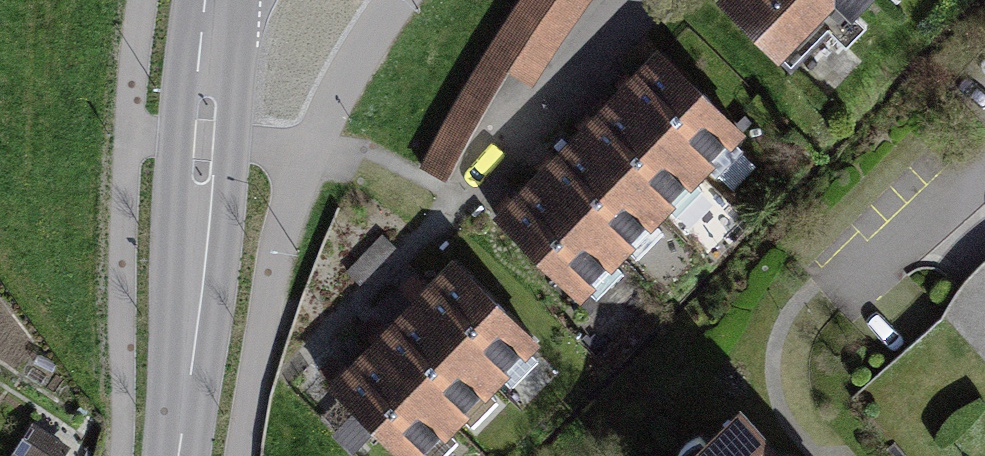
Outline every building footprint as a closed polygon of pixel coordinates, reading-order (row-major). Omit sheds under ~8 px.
[(485,54),(522,78),(577,0),(522,0),(485,54)] [(719,0),(791,70),(847,13),(851,18),(869,0),(719,0)] [(699,172),(740,131),(661,54),(620,95),(699,172)] [(658,214),(699,172),(620,95),(579,137),(658,214)] [(618,255),(658,214),(579,137),(539,178),(618,255)] [(577,297),(618,255),(539,178),(498,220),(577,297)] [(494,383),(535,341),(455,263),(414,305),(494,383)] [(453,424),(494,383),(414,305),(373,346),(453,424)] [(453,424),(373,346),(332,388),(401,455),(421,455),(453,424)] [(738,417),(694,455),(773,455),(738,417)] [(66,437),(28,422),(15,455),(59,455),(66,437)]
